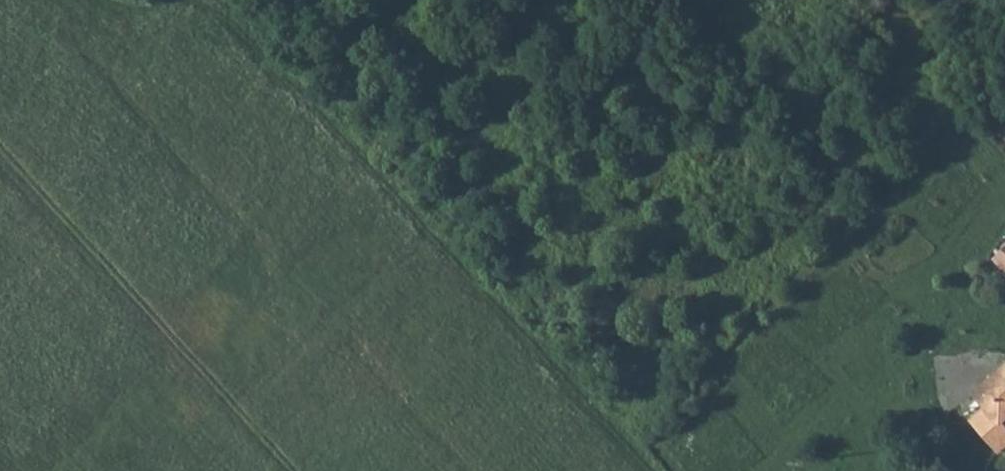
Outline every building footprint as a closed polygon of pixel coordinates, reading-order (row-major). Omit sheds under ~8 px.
[(978,396),(990,410),(974,424),(1001,455),(1004,452),(1004,372),(978,396)]
